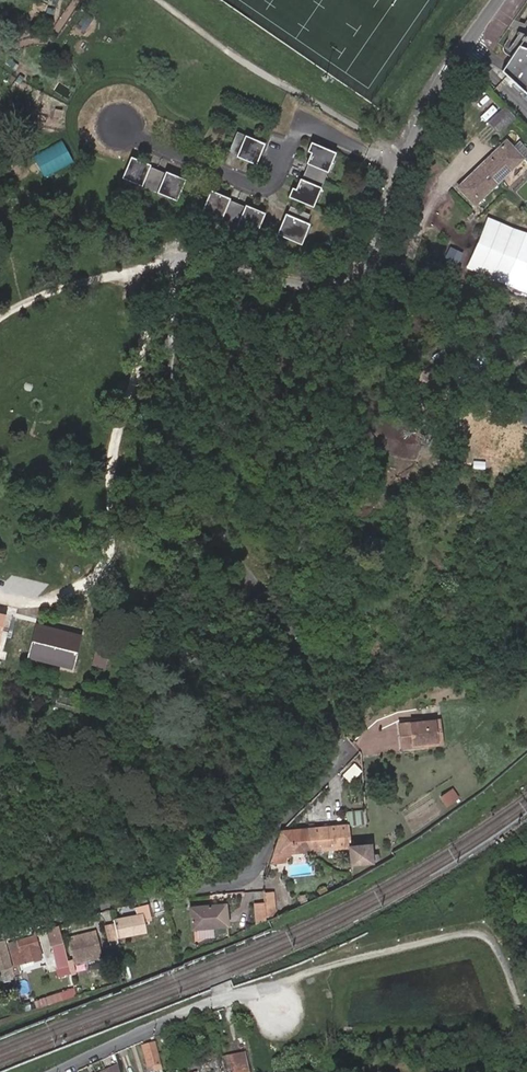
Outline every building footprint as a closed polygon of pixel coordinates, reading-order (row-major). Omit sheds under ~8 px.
[(518,27),(516,29),(521,33),(516,42),(507,58),(519,67),(510,75),(526,91),(526,30),(518,27)] [(511,38),(516,42),(521,33),(516,29),(511,38)] [(501,67),(510,75),(519,67),(507,58),(501,67)] [(506,105),(491,120),(502,130),(517,115),(506,105)] [(240,151),(261,160),(270,138),(259,133),(257,138),(249,134),(251,130),(242,126),(234,145),(241,149),(240,151)] [(314,159),(311,166),(329,173),(333,165),(329,163),(333,154),(337,156),(340,147),(318,137),(317,137),(317,138),(317,140),(316,141),(317,142),(317,144),(318,145),(319,146),(320,147),(319,149),(315,147),(311,158),(314,159)] [(478,201),(526,154),(526,155),(526,143),(523,139),(517,145),(510,138),(462,185),(478,201)] [(36,158),(46,177),(69,165),(58,146),(36,158)] [(145,180),(153,184),(161,165),(154,162),(155,160),(144,155),(142,158),(137,156),(135,151),(126,173),(137,178),(139,174),(147,177),(145,180)] [(161,165),(153,184),(160,187),(162,183),(172,187),(170,191),(181,196),(185,187),(190,174),(183,175),(180,174),(181,170),(171,166),(169,169),(161,165)] [(296,190),(295,191),(319,200),(322,191),(318,189),(322,180),(326,182),(329,173),(311,166),(307,174),(304,173),(300,183),(304,185),(303,187),(302,187),(301,187),(300,187),(299,188),(298,188),(297,189),(296,190)] [(294,190),(295,191),(296,190),(297,189),(298,188),(299,188),(300,187),(301,187),(302,187),(303,187),(304,185),(300,183),(297,182),(294,190)] [(226,215),(233,218),(241,199),(234,196),(235,193),(224,189),(223,192),(219,190),(214,185),(209,197),(205,206),(216,211),(218,207),(227,211),(226,215)] [(241,199),(233,218),(241,220),(243,216),(252,220),(250,225),(261,229),(264,222),(270,207),(264,209),(260,207),(261,204),(250,199),(248,202),(241,199)] [(290,207),(286,218),(289,219),(287,224),(283,225),(281,229),(305,239),(308,233),(304,231),(309,221),(311,222),(314,217),(311,215),(314,207),(296,200),(292,209),(290,207)] [(485,219),(470,273),(526,290),(526,231),(485,219)] [(176,229),(185,232),(188,225),(178,222),(176,229)] [(461,280),(458,292),(476,295),(477,283),(461,280)] [(417,457),(407,454),(403,470),(428,476),(430,466),(416,462),(417,457)] [(109,645),(96,642),(90,665),(104,668),(109,645)] [(13,676),(2,674),(0,681),(0,682),(11,685),(13,676)] [(440,719),(435,720),(437,741),(413,743),(413,746),(442,744),(440,719)] [(435,720),(399,723),(402,747),(413,746),(413,743),(437,741),(435,720)] [(447,792),(439,797),(445,806),(452,801),(447,792)] [(449,812),(459,805),(455,799),(452,801),(445,806),(449,812)] [(349,824),(280,830),(274,853),(301,851),(312,850),(348,847),(349,865),(373,863),(372,854),(371,844),(351,845),(349,824)] [(252,903),(254,925),(265,920),(263,905),(274,904),(273,890),(262,892),(263,902),(252,903)] [(138,915),(126,918),(116,920),(121,943),(145,937),(142,929),(150,927),(146,905),(136,907),(138,915)] [(224,905),(190,908),(191,929),(226,926),(224,905)] [(130,908),(126,918),(138,915),(136,907),(130,908)] [(110,946),(119,944),(114,924),(105,926),(110,946)] [(47,930),(51,946),(61,943),(57,928),(47,930)] [(68,938),(72,955),(99,949),(95,931),(78,936),(68,938)] [(11,952),(14,965),(41,958),(35,936),(17,941),(19,949),(11,952)] [(11,968),(4,940),(0,941),(0,964),(1,964),(2,970),(11,968)] [(13,979),(11,968),(2,970),(5,981),(13,979)] [(50,1002),(77,997),(76,990),(48,995),(50,1002)] [(147,1068),(160,1065),(155,1045),(143,1048),(147,1068)] [(196,1064),(198,1071),(216,1068),(215,1060),(196,1064)] [(224,1067),(225,1071),(248,1071),(246,1062),(224,1067)] [(119,1064),(101,1071),(120,1071),(119,1064)]
